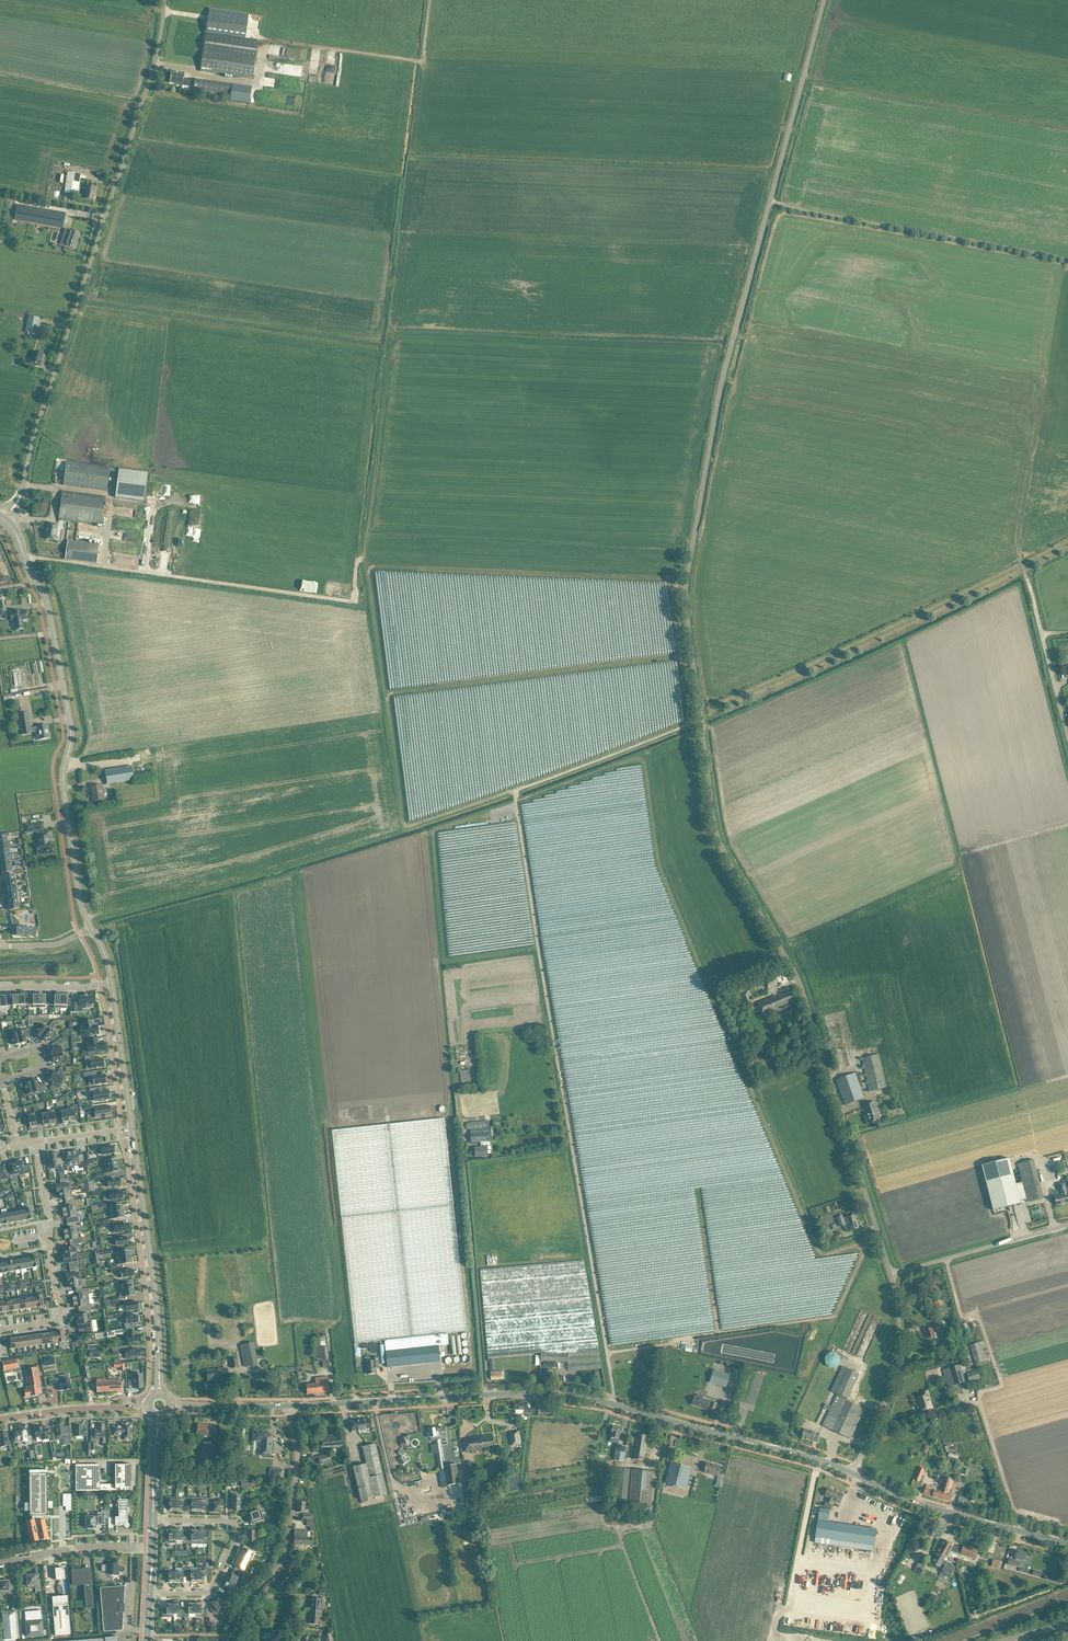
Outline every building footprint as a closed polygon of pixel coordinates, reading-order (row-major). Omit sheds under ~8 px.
[(252,79),(258,41),(245,39),(248,15),(209,9),(200,72),(252,79)] [(271,51),(280,52),(281,48),(282,48),(283,44),(275,43),(275,45),(272,44),(271,51)] [(177,85),(189,87),(190,79),(184,78),(184,75),(171,73),(170,83),(177,84),(177,85)] [(230,98),(232,85),(195,79),(193,92),(230,98)] [(251,88),(242,86),(232,85),(230,101),(248,104),(251,88)] [(65,190),(65,193),(77,195),(78,192),(80,178),(85,180),(86,176),(81,174),(68,172),(65,189),(65,190)] [(96,187),(87,186),(84,199),(94,201),(95,196),(94,196),(94,193),(95,193),(96,187)] [(14,220),(63,229),(66,213),(17,205),(14,220)] [(66,229),(61,244),(65,246),(75,249),(78,241),(77,241),(77,238),(78,239),(80,234),(70,230),(70,231),(66,229)] [(28,315),(25,332),(36,334),(39,318),(39,317),(28,315)] [(42,358),(43,354),(35,351),(31,364),(40,366),(42,358)] [(63,485),(107,491),(110,468),(66,462),(63,485)] [(147,473),(119,469),(115,498),(143,501),(147,473)] [(58,520),(102,525),(106,497),(62,491),(58,520)] [(47,523),(47,529),(48,529),(46,539),(45,539),(55,541),(58,525),(47,523)] [(97,563),(99,545),(67,541),(65,559),(97,563)] [(10,612),(11,621),(14,620),(15,630),(16,630),(16,631),(20,630),(20,629),(23,629),(23,623),(22,623),(22,619),(26,619),(25,611),(21,611),(13,612),(10,612)] [(23,684),(20,673),(17,674),(16,671),(13,671),(16,686),(23,684)] [(40,739),(49,738),(46,725),(38,727),(30,728),(28,713),(19,714),(22,734),(31,733),(31,732),(39,731),(40,739)] [(105,771),(107,784),(134,780),(132,766),(105,771)] [(93,794),(94,801),(104,800),(101,785),(90,787),(92,794),(93,794)] [(33,830),(44,829),(43,822),(26,825),(27,831),(29,831),(29,833),(33,832),(33,830)] [(37,834),(37,836),(39,844),(40,843),(41,854),(54,852),(53,847),(50,848),(48,839),(50,838),(49,832),(37,834)] [(7,837),(9,836),(9,833),(0,834),(0,844),(7,842),(7,837)] [(36,936),(36,928),(21,928),(21,926),(20,920),(18,921),(17,920),(17,918),(16,917),(14,917),(13,916),(12,915),(10,914),(11,921),(13,921),(15,929),(13,929),(14,936),(16,935),(16,936),(36,936)] [(765,980),(768,988),(778,985),(775,977),(765,980)] [(789,984),(787,979),(780,981),(782,987),(789,984)] [(745,1003),(747,1002),(746,999),(750,997),(748,991),(741,993),(745,1003)] [(782,993),(757,1003),(762,1015),(770,1012),(775,1010),(774,1009),(793,1001),(790,992),(782,995),(782,993)] [(77,1002),(71,1002),(71,1012),(77,1012),(77,1010),(81,1009),(81,1008),(86,1007),(86,1005),(95,1003),(94,994),(88,995),(88,994),(84,995),(85,995),(78,996),(79,1003),(77,1004),(77,1002)] [(19,1005),(19,995),(12,995),(13,998),(9,998),(10,1006),(13,1006),(19,1005)] [(25,995),(19,995),(19,1005),(19,1007),(25,1006),(25,1005),(29,1005),(28,998),(25,998),(25,995)] [(39,1008),(39,995),(33,995),(33,998),(30,998),(30,1005),(33,1005),(33,1008),(39,1008)] [(45,995),(39,995),(39,1008),(45,1008),(45,1005),(49,1005),(49,998),(45,998),(45,995)] [(60,1008),(61,995),(55,995),(55,998),(51,998),(51,1005),(54,1005),(54,1008),(60,1008)] [(67,996),(61,995),(60,1008),(66,1008),(67,1006),(70,1006),(70,999),(67,998),(67,996)] [(9,998),(6,999),(6,996),(0,996),(0,1008),(0,1010),(7,1010),(7,1006),(10,1006),(9,998)] [(86,1036),(99,1034),(97,1025),(92,1026),(91,1020),(83,1021),(86,1036)] [(40,1037),(41,1038),(48,1027),(43,1024),(41,1027),(35,1025),(34,1029),(39,1030),(36,1034),(37,1035),(40,1038),(40,1037)] [(48,1027),(41,1038),(42,1038),(42,1039),(45,1041),(46,1041),(49,1037),(52,1041),(59,1036),(56,1033),(55,1034),(53,1031),(54,1030),(49,1026),(48,1027)] [(23,1028),(17,1030),(20,1043),(21,1043),(21,1044),(25,1043),(25,1042),(26,1042),(25,1037),(30,1037),(30,1029),(27,1029),(27,1030),(23,1030),(23,1028)] [(20,1043),(17,1030),(11,1032),(12,1036),(6,1037),(7,1041),(13,1040),(14,1045),(15,1045),(20,1044),(19,1044),(20,1043)] [(97,1038),(86,1039),(87,1045),(88,1052),(89,1055),(95,1054),(94,1051),(102,1050),(101,1043),(98,1043),(97,1038)] [(61,1043),(59,1040),(52,1045),(54,1049),(50,1050),(50,1051),(49,1051),(50,1055),(51,1055),(51,1056),(63,1053),(64,1053),(63,1046),(61,1047),(60,1044),(61,1043)] [(470,1052),(459,1052),(459,1060),(470,1060),(470,1052)] [(65,1059),(63,1053),(51,1056),(51,1057),(52,1061),(53,1061),(53,1062),(58,1061),(57,1066),(62,1066),(62,1061),(65,1061),(65,1059)] [(862,1058),(870,1091),(887,1087),(879,1054),(862,1058)] [(105,1062),(105,1061),(104,1061),(103,1058),(95,1060),(94,1055),(84,1056),(85,1062),(88,1061),(89,1065),(91,1065),(91,1069),(105,1067),(104,1066),(105,1066),(105,1062)] [(67,1077),(63,1075),(63,1069),(59,1068),(59,1073),(54,1071),(54,1072),(53,1072),(51,1076),(52,1076),(52,1077),(64,1082),(67,1077)] [(461,1082),(470,1081),(469,1070),(460,1071),(461,1082)] [(107,1083),(106,1075),(97,1076),(96,1071),(84,1073),(85,1078),(90,1077),(91,1081),(93,1081),(94,1085),(107,1083)] [(855,1073),(836,1080),(845,1105),(864,1098),(855,1073)] [(64,1082),(52,1077),(51,1077),(49,1081),(49,1082),(54,1084),(50,1088),(56,1094),(59,1091),(58,1090),(60,1087),(61,1088),(64,1082)] [(31,1082),(32,1082),(31,1082),(34,1096),(40,1094),(40,1093),(43,1091),(44,1092),(47,1090),(42,1083),(38,1085),(37,1081),(36,1081),(36,1080),(31,1082)] [(34,1096),(31,1082),(30,1083),(30,1082),(26,1083),(26,1084),(25,1084),(26,1089),(20,1091),(23,1099),(26,1098),(26,1096),(28,1096),(28,1097),(34,1096)] [(106,1100),(109,1099),(108,1090),(101,1091),(100,1087),(89,1089),(90,1093),(94,1093),(95,1101),(101,1100),(101,1102),(106,1101),(106,1100)] [(866,1113),(867,1113),(870,1122),(879,1119),(877,1113),(878,1113),(875,1102),(864,1105),(866,1113)] [(75,1114),(78,1113),(77,1105),(73,1105),(73,1107),(67,1108),(69,1121),(70,1121),(70,1122),(75,1122),(75,1121),(76,1120),(75,1114)] [(112,1115),(110,1106),(103,1107),(94,1108),(95,1117),(95,1118),(101,1117),(101,1114),(104,1114),(105,1116),(112,1115)] [(58,1116),(58,1112),(57,1108),(54,1108),(54,1110),(48,1111),(47,1111),(48,1112),(50,1124),(51,1124),(51,1125),(53,1125),(55,1125),(55,1123),(56,1123),(55,1117),(58,1116)] [(69,1121),(67,1108),(61,1109),(61,1112),(58,1112),(58,1116),(62,1116),(63,1122),(64,1122),(64,1123),(68,1123),(68,1121),(69,1121)] [(39,1119),(38,1115),(39,1115),(38,1110),(34,1111),(34,1112),(28,1113),(30,1127),(31,1127),(31,1128),(36,1127),(36,1126),(37,1126),(36,1119),(39,1119)] [(50,1124),(48,1112),(41,1113),(42,1114),(39,1115),(38,1115),(39,1119),(42,1118),(43,1125),(44,1125),(44,1126),(49,1125),(49,1124),(50,1124)] [(385,1340),(388,1367),(441,1362),(438,1334),(467,1331),(444,1118),(332,1130),(342,1218),(355,1343),(385,1340)] [(489,1127),(489,1121),(467,1123),(467,1129),(470,1129),(471,1142),(481,1142),(481,1147),(475,1148),(476,1154),(480,1154),(482,1153),(482,1156),(488,1155),(487,1143),(489,1142),(489,1141),(490,1141),(490,1138),(494,1138),(493,1127),(489,1127)] [(115,1151),(114,1147),(113,1147),(113,1146),(97,1148),(98,1155),(114,1153),(114,1152),(115,1151)] [(85,1168),(83,1154),(78,1155),(77,1151),(76,1151),(74,1151),(72,1152),(74,1166),(78,1165),(79,1169),(85,1168)] [(74,1166),(72,1152),(71,1152),(67,1152),(67,1153),(66,1153),(67,1157),(61,1157),(63,1168),(63,1171),(69,1170),(69,1166),(74,1166)] [(63,1168),(61,1157),(56,1158),(56,1154),(55,1154),(54,1155),(54,1154),(50,1155),(49,1155),(49,1157),(49,1159),(50,1163),(48,1163),(49,1168),(50,1167),(51,1170),(63,1168)] [(993,1210),(1008,1206),(1021,1203),(1020,1202),(1027,1200),(1027,1202),(1043,1197),(1034,1160),(1032,1160),(1018,1164),(1022,1182),(1016,1184),(1009,1158),(982,1165),(993,1210)] [(118,1165),(117,1159),(103,1161),(104,1167),(118,1165)] [(31,1172),(30,1164),(23,1166),(22,1161),(16,1163),(19,1175),(31,1172)] [(19,1175),(16,1163),(10,1164),(11,1169),(8,1170),(10,1178),(19,1175)] [(119,1172),(118,1165),(104,1167),(105,1174),(119,1172)] [(8,1170),(5,1171),(4,1166),(0,1167),(0,1177),(1,1180),(10,1178),(8,1170)] [(58,1192),(71,1190),(69,1178),(60,1179),(60,1185),(56,1186),(56,1187),(57,1191),(57,1193),(58,1192)] [(122,1184),(121,1179),(120,1179),(120,1178),(106,1180),(107,1187),(121,1185),(121,1184),(122,1184)] [(1058,1184),(1059,1190),(1060,1190),(1061,1195),(1054,1197),(1056,1205),(1067,1202),(1067,1197),(1067,1194),(1065,1182),(1058,1184)] [(72,1197),(71,1190),(58,1192),(58,1193),(59,1198),(59,1199),(65,1198),(65,1201),(75,1200),(74,1196),(72,1197)] [(124,1197),(123,1192),(122,1192),(122,1191),(108,1193),(109,1200),(123,1198),(123,1197),(124,1197)] [(79,1199),(75,1200),(65,1201),(66,1207),(62,1207),(63,1209),(62,1209),(63,1212),(63,1213),(76,1211),(75,1206),(80,1205),(79,1199)] [(123,1211),(122,1205),(108,1207),(109,1213),(123,1211)] [(32,1208),(25,1210),(27,1220),(34,1219),(32,1208)] [(77,1216),(76,1211),(63,1213),(64,1217),(64,1218),(66,1218),(67,1223),(80,1221),(80,1222),(82,1221),(81,1215),(77,1216)] [(124,1217),(123,1211),(109,1213),(110,1219),(124,1217)] [(859,1228),(857,1223),(856,1223),(854,1216),(855,1215),(847,1217),(848,1220),(844,1221),(842,1216),(837,1217),(840,1226),(849,1224),(851,1230),(859,1228)] [(81,1232),(81,1227),(80,1222),(80,1221),(67,1223),(68,1229),(64,1229),(64,1230),(64,1234),(65,1234),(65,1235),(78,1233),(81,1232)] [(128,1229),(128,1225),(127,1225),(126,1224),(112,1226),(113,1233),(127,1231),(127,1229),(128,1229)] [(78,1238),(78,1233),(65,1235),(65,1239),(66,1240),(69,1239),(70,1245),(78,1244),(83,1243),(83,1237),(78,1238)] [(128,1244),(127,1237),(115,1239),(116,1246),(128,1244)] [(78,1247),(78,1244),(70,1245),(71,1248),(64,1250),(64,1251),(63,1251),(64,1255),(64,1256),(77,1254),(77,1248),(78,1247)] [(131,1256),(130,1250),(115,1252),(115,1253),(116,1259),(117,1259),(117,1258),(131,1256)] [(79,1267),(77,1254),(64,1256),(63,1256),(64,1257),(63,1257),(64,1262),(64,1261),(64,1263),(69,1262),(69,1268),(79,1267)] [(37,1256),(30,1257),(32,1267),(39,1266),(37,1256)] [(132,1263),(131,1256),(117,1258),(117,1259),(117,1260),(118,1265),(132,1263)] [(488,1357),(541,1353),(541,1361),(544,1361),(556,1361),(568,1362),(568,1369),(569,1371),(603,1368),(583,1261),(480,1269),(488,1357)] [(81,1279),(79,1267),(69,1268),(70,1274),(66,1274),(66,1276),(67,1280),(67,1281),(68,1281),(81,1279)] [(134,1276),(133,1269),(119,1272),(120,1278),(134,1276)] [(83,1289),(81,1279),(68,1281),(68,1282),(69,1286),(69,1287),(75,1286),(76,1290),(83,1289)] [(134,1289),(133,1283),(119,1285),(120,1291),(134,1289)] [(89,1288),(83,1289),(76,1290),(76,1295),(73,1296),(73,1297),(73,1301),(91,1299),(89,1299),(88,1295),(90,1294),(89,1288)] [(135,1296),(134,1289),(120,1291),(119,1291),(120,1298),(135,1296)] [(36,1294),(36,1297),(38,1307),(44,1306),(42,1293),(36,1294)] [(91,1299),(73,1301),(74,1302),(73,1302),(74,1306),(74,1307),(78,1306),(79,1312),(90,1310),(92,1310),(91,1304),(90,1304),(89,1299),(91,1299)] [(139,1307),(138,1303),(137,1303),(137,1302),(123,1304),(124,1311),(130,1310),(138,1309),(138,1308),(139,1307)] [(91,1320),(90,1310),(79,1312),(79,1315),(77,1316),(78,1317),(77,1317),(78,1321),(78,1322),(91,1320)] [(138,1315),(123,1317),(124,1324),(125,1328),(125,1329),(136,1327),(136,1326),(135,1322),(139,1322),(138,1315)] [(93,1333),(91,1320),(78,1322),(77,1322),(78,1323),(77,1323),(78,1328),(78,1329),(83,1328),(83,1334),(93,1333)] [(944,1328),(941,1321),(934,1323),(935,1327),(925,1330),(928,1339),(935,1337),(934,1333),(937,1332),(936,1330),(944,1328)] [(140,1338),(140,1334),(137,1335),(137,1334),(137,1332),(137,1331),(134,1331),(133,1331),(132,1331),(130,1332),(127,1332),(127,1335),(126,1336),(127,1343),(133,1342),(134,1343),(138,1343),(138,1342),(141,1342),(141,1341),(142,1341),(141,1338),(140,1338)] [(322,1361),(323,1367),(329,1367),(326,1347),(325,1336),(314,1338),(316,1361),(322,1361)] [(870,1349),(875,1340),(870,1337),(865,1346),(870,1349)] [(982,1341),(970,1345),(975,1363),(988,1360),(982,1341)] [(240,1345),(244,1367),(258,1364),(253,1342),(240,1345)] [(944,1343),(938,1345),(940,1351),(947,1348),(944,1343)] [(142,1357),(141,1349),(133,1350),(132,1349),(125,1350),(126,1359),(137,1358),(137,1357),(142,1357)] [(827,1368),(838,1370),(839,1365),(842,1366),(844,1356),(830,1353),(827,1368)] [(367,1361),(367,1368),(368,1373),(365,1374),(377,1373),(376,1368),(377,1367),(377,1366),(380,1366),(379,1357),(371,1358),(372,1361),(367,1361)] [(18,1367),(17,1359),(3,1362),(4,1370),(8,1369),(14,1368),(18,1367)] [(237,1359),(230,1359),(231,1368),(238,1367),(237,1359)] [(540,1374),(540,1375),(543,1375),(545,1375),(545,1378),(549,1378),(551,1378),(552,1378),(552,1370),(552,1367),(555,1367),(556,1361),(544,1361),(541,1361),(541,1366),(541,1367),(541,1374),(540,1374)] [(980,1378),(977,1368),(971,1369),(966,1370),(964,1363),(944,1369),(950,1386),(969,1380),(970,1382),(980,1378)] [(823,1426),(850,1439),(864,1409),(846,1400),(859,1374),(843,1366),(831,1391),(837,1394),(828,1415),(823,1426)] [(42,1393),(38,1367),(24,1369),(27,1386),(26,1386),(27,1390),(24,1390),(25,1396),(32,1395),(32,1396),(39,1395),(39,1393),(42,1393)] [(227,1368),(206,1370),(208,1380),(228,1378),(227,1368)] [(710,1382),(726,1388),(730,1375),(714,1369),(710,1382)] [(134,1380),(128,1380),(129,1387),(129,1388),(134,1387),(135,1388),(144,1388),(144,1387),(143,1387),(143,1379),(143,1374),(138,1374),(138,1373),(138,1374),(134,1374),(134,1380)] [(329,1392),(328,1376),(315,1378),(315,1383),(306,1384),(307,1394),(329,1392)] [(50,1379),(51,1386),(56,1386),(56,1385),(58,1385),(59,1390),(64,1389),(65,1390),(73,1389),(72,1383),(71,1383),(70,1383),(69,1378),(63,1380),(60,1381),(59,1378),(55,1379),(55,1378),(50,1379)] [(121,1379),(108,1380),(106,1380),(106,1382),(96,1382),(97,1392),(122,1391),(121,1379)] [(922,1411),(932,1409),(932,1408),(930,1409),(928,1399),(930,1399),(928,1390),(922,1392),(923,1395),(917,1397),(919,1405),(920,1405),(922,1411)] [(695,1396),(692,1404),(707,1409),(707,1407),(709,1407),(710,1408),(710,1409),(715,1410),(717,1403),(712,1402),(711,1404),(709,1403),(709,1401),(703,1399),(703,1396),(697,1394),(697,1397),(695,1396)] [(524,1409),(524,1413),(536,1413),(536,1416),(541,1416),(541,1409),(528,1409),(527,1402),(515,1402),(515,1409),(524,1409)] [(352,1431),(372,1428),(370,1418),(350,1421),(352,1431)] [(123,1440),(132,1440),(132,1434),(133,1434),(133,1429),(132,1430),(132,1423),(122,1424),(122,1426),(112,1426),(112,1436),(123,1435),(123,1440)] [(64,1424),(55,1425),(57,1437),(63,1436),(63,1439),(63,1445),(70,1445),(70,1430),(65,1431),(64,1424)] [(198,1424),(196,1434),(215,1437),(216,1427),(198,1424)] [(83,1425),(75,1425),(75,1436),(83,1436),(83,1435),(87,1435),(87,1428),(83,1428),(83,1425)] [(98,1429),(94,1429),(95,1439),(100,1439),(100,1443),(106,1443),(105,1429),(105,1425),(98,1425),(98,1429)] [(613,1426),(611,1433),(612,1433),(611,1437),(620,1439),(622,1428),(613,1426)] [(50,1436),(49,1427),(43,1428),(43,1427),(36,1428),(36,1429),(35,1429),(35,1434),(34,1434),(35,1437),(36,1437),(36,1438),(42,1437),(42,1440),(49,1439),(49,1436),(50,1436)] [(427,1433),(427,1434),(427,1436),(428,1437),(429,1438),(430,1437),(431,1437),(432,1441),(435,1440),(435,1445),(432,1445),(433,1454),(437,1453),(439,1468),(440,1473),(442,1488),(449,1487),(449,1485),(460,1483),(456,1464),(445,1466),(441,1439),(440,1439),(439,1436),(438,1431),(436,1432),(436,1427),(429,1428),(430,1432),(428,1432),(427,1433)] [(820,1433),(804,1429),(802,1438),(818,1442),(820,1433)] [(32,1444),(31,1436),(27,1437),(26,1430),(24,1430),(19,1431),(19,1432),(14,1433),(16,1442),(20,1441),(21,1442),(25,1441),(26,1445),(32,1444)] [(262,1455),(271,1455),(272,1436),(271,1436),(267,1432),(268,1431),(267,1431),(254,1430),(254,1435),(253,1435),(253,1436),(254,1436),(254,1439),(261,1440),(262,1442),(262,1455)] [(520,1430),(511,1431),(513,1445),(522,1444),(520,1430)] [(12,1440),(9,1441),(8,1432),(0,1434),(0,1441),(1,1447),(9,1446),(10,1449),(13,1449),(12,1440)] [(178,1447),(186,1448),(187,1442),(184,1442),(184,1434),(180,1433),(178,1447)] [(484,1447),(495,1446),(493,1434),(475,1437),(464,1439),(466,1452),(485,1449),(484,1447)] [(638,1434),(634,1459),(644,1461),(648,1436),(638,1434)] [(320,1449),(342,1447),(341,1437),(319,1438),(320,1449)] [(366,1464),(353,1467),(361,1500),(362,1503),(369,1502),(368,1498),(380,1496),(387,1494),(386,1494),(382,1473),(375,1444),(365,1446),(362,1447),(366,1464)] [(616,1445),(614,1460),(624,1461),(627,1446),(616,1445)] [(321,1464),(331,1461),(329,1453),(318,1456),(321,1464)] [(471,1460),(464,1462),(467,1473),(474,1471),(471,1460)] [(692,1468),(671,1462),(665,1483),(686,1489),(692,1468)] [(712,1474),(718,1476),(721,1466),(715,1465),(715,1464),(707,1462),(704,1473),(712,1475),(712,1474)] [(131,1489),(130,1464),(116,1464),(117,1479),(115,1479),(115,1484),(100,1484),(100,1468),(98,1468),(97,1464),(92,1464),(76,1464),(76,1465),(76,1490),(75,1490),(75,1491),(124,1490),(124,1489),(131,1489)] [(615,1500),(652,1503),(655,1471),(618,1467),(615,1500)] [(914,1479),(919,1481),(924,1469),(919,1467),(914,1479)] [(283,1478),(284,1470),(270,1469),(270,1478),(283,1478)] [(48,1516),(47,1473),(45,1473),(45,1471),(46,1471),(46,1470),(29,1470),(29,1503),(30,1511),(30,1516),(32,1516),(32,1517),(32,1520),(26,1521),(30,1542),(39,1541),(39,1540),(40,1540),(44,1539),(48,1539),(49,1538),(45,1519),(44,1520),(44,1516),(48,1516)] [(941,1492),(940,1495),(944,1496),(943,1499),(950,1501),(950,1499),(952,1495),(947,1493),(948,1488),(951,1478),(945,1477),(942,1486),(941,1492)] [(926,1484),(923,1494),(943,1499),(944,1496),(940,1495),(941,1492),(930,1488),(931,1486),(926,1484)] [(829,1497),(827,1502),(831,1504),(833,1499),(835,1500),(834,1501),(840,1503),(843,1494),(838,1492),(838,1493),(828,1489),(825,1496),(829,1497)] [(71,1494),(63,1494),(63,1506),(66,1506),(66,1511),(71,1511),(71,1494)] [(113,1517),(108,1517),(108,1518),(109,1518),(109,1528),(113,1528),(113,1523),(115,1523),(115,1525),(124,1525),(124,1527),(125,1527),(126,1528),(127,1528),(128,1528),(129,1527),(129,1526),(129,1525),(129,1524),(129,1523),(128,1523),(128,1517),(127,1517),(127,1513),(128,1513),(129,1512),(130,1511),(130,1510),(129,1509),(129,1508),(128,1507),(127,1507),(127,1500),(122,1500),(118,1496),(115,1500),(118,1503),(119,1513),(119,1517),(115,1517),(115,1518),(113,1518),(113,1517)] [(243,1504),(243,1502),(240,1502),(241,1496),(232,1496),(232,1498),(229,1498),(229,1502),(229,1509),(232,1509),(232,1510),(237,1510),(240,1510),(240,1509),(243,1509),(243,1504)] [(176,1511),(176,1500),(177,1497),(165,1497),(165,1504),(170,1504),(170,1506),(170,1511),(176,1511)] [(183,1505),(187,1505),(187,1497),(177,1497),(176,1500),(176,1511),(183,1511),(183,1506),(183,1505)] [(198,1511),(198,1497),(187,1497),(187,1505),(191,1505),(191,1506),(192,1506),(191,1511),(198,1511)] [(210,1498),(198,1497),(198,1511),(205,1511),(205,1507),(205,1505),(209,1505),(210,1498)] [(212,1512),(221,1512),(221,1506),(224,1506),(225,1499),(218,1499),(218,1502),(213,1502),(212,1512)] [(304,1512),(305,1502),(298,1501),(297,1512),(304,1512)] [(248,1517),(247,1523),(258,1523),(258,1521),(263,1520),(260,1510),(261,1510),(256,1503),(250,1508),(253,1512),(248,1514),(249,1517),(248,1517)] [(95,1528),(95,1523),(98,1523),(98,1525),(105,1525),(105,1518),(108,1518),(108,1517),(108,1510),(101,1510),(101,1513),(98,1513),(98,1512),(98,1517),(95,1517),(95,1516),(86,1516),(86,1520),(85,1520),(85,1524),(86,1524),(86,1528),(88,1528),(88,1529),(92,1529),(92,1528),(95,1528)] [(873,1550),(876,1529),(817,1521),(814,1542),(873,1550)] [(252,1530),(248,1530),(247,1530),(247,1542),(256,1542),(256,1535),(258,1535),(258,1531),(261,1531),(261,1526),(252,1526),(252,1530)] [(176,1540),(176,1529),(169,1529),(169,1534),(169,1536),(165,1535),(165,1543),(176,1543),(176,1540)] [(183,1530),(176,1529),(176,1540),(176,1543),(187,1544),(187,1536),(183,1536),(183,1534),(182,1534),(183,1530)] [(198,1544),(198,1530),(191,1530),(191,1535),(191,1536),(187,1536),(187,1544),(198,1544)] [(204,1530),(198,1530),(198,1544),(209,1544),(209,1537),(204,1537),(204,1535),(204,1530)] [(294,1545),(312,1545),(312,1537),(307,1537),(307,1531),(294,1531),(294,1545)] [(944,1539),(937,1552),(945,1556),(947,1557),(954,1545),(944,1539)] [(964,1545),(961,1554),(975,1559),(978,1550),(964,1545)] [(235,1569),(241,1572),(243,1569),(246,1564),(248,1565),(248,1566),(254,1553),(242,1548),(238,1557),(239,1557),(240,1558),(239,1560),(236,1566),(237,1566),(236,1569),(235,1569)] [(1010,1558),(1008,1564),(1018,1567),(1020,1563),(1019,1562),(1020,1559),(1024,1561),(1025,1559),(1027,1560),(1029,1560),(1029,1557),(1029,1556),(1026,1555),(1026,1553),(1018,1551),(1016,1558),(1017,1558),(1016,1560),(1010,1558)] [(937,1552),(931,1562),(940,1566),(941,1563),(945,1565),(947,1563),(943,1561),(945,1556),(937,1552)] [(945,1565),(941,1573),(950,1578),(956,1567),(947,1562),(947,1563),(945,1565)] [(122,1565),(120,1565),(120,1564),(112,1563),(112,1565),(101,1564),(101,1571),(112,1572),(112,1575),(119,1576),(119,1572),(122,1572),(123,1572),(124,1572),(124,1571),(125,1570),(125,1569),(125,1568),(125,1567),(124,1567),(124,1566),(123,1566),(122,1565)] [(925,1567),(919,1563),(914,1572),(920,1575),(925,1567)] [(59,1568),(56,1568),(57,1571),(55,1572),(56,1580),(65,1579),(64,1567),(59,1568)] [(176,1582),(175,1571),(172,1571),(172,1568),(164,1569),(164,1576),(169,1576),(169,1578),(169,1582),(176,1582)] [(182,1576),(187,1576),(186,1568),(182,1568),(182,1571),(175,1571),(176,1582),(182,1582),(182,1577),(182,1576)] [(198,1582),(197,1571),(191,1571),(191,1568),(186,1568),(187,1576),(191,1576),(191,1577),(191,1582),(198,1582)] [(204,1582),(204,1577),(204,1576),(209,1576),(209,1568),(204,1568),(204,1571),(197,1571),(198,1582),(204,1582)] [(228,1577),(224,1585),(228,1587),(228,1588),(231,1590),(231,1589),(232,1589),(234,1585),(235,1586),(237,1582),(241,1584),(245,1575),(246,1575),(246,1574),(233,1569),(234,1570),(230,1578),(228,1577)] [(91,1581),(91,1571),(83,1571),(83,1572),(81,1573),(80,1570),(72,1570),(73,1585),(84,1584),(85,1590),(86,1608),(94,1608),(92,1589),(92,1584),(91,1584),(90,1581),(91,1581)] [(28,1575),(26,1575),(27,1585),(28,1585),(28,1588),(32,1587),(32,1585),(35,1585),(36,1593),(41,1593),(40,1581),(37,1581),(36,1574),(31,1575),(31,1573),(28,1574),(28,1575)] [(278,1582),(279,1583),(278,1584),(281,1587),(282,1586),(283,1587),(284,1585),(287,1587),(290,1583),(288,1581),(290,1579),(288,1578),(289,1576),(286,1573),(285,1575),(278,1582)] [(904,1587),(909,1578),(901,1573),(896,1582),(904,1587)] [(9,1584),(9,1581),(6,1581),(6,1580),(2,1580),(2,1581),(0,1581),(0,1589),(0,1595),(13,1593),(13,1586),(9,1587),(9,1584)] [(940,1580),(939,1587),(946,1589),(948,1581),(940,1580)] [(104,1631),(122,1630),(123,1612),(124,1612),(123,1612),(124,1604),(125,1603),(124,1603),(125,1586),(100,1588),(104,1631)] [(52,1599),(55,1635),(71,1634),(68,1598),(67,1595),(52,1597),(52,1599)] [(211,1602),(214,1606),(215,1608),(212,1610),(214,1613),(217,1611),(217,1612),(224,1607),(223,1607),(225,1606),(223,1603),(222,1604),(218,1598),(211,1602)] [(321,1610),(322,1599),(312,1598),(312,1610),(321,1610)] [(173,1617),(173,1603),(167,1603),(167,1608),(167,1610),(162,1610),(162,1617),(173,1617)] [(180,1603),(173,1603),(173,1617),(174,1617),(174,1614),(177,1614),(177,1617),(184,1617),(184,1609),(180,1609),(180,1608),(180,1603)] [(195,1617),(195,1603),(189,1603),(189,1608),(189,1609),(184,1609),(184,1617),(195,1617)] [(202,1603),(195,1603),(195,1617),(206,1617),(206,1609),(202,1609),(202,1608),(202,1603)] [(2,1613),(4,1640),(18,1638),(16,1611),(7,1612),(6,1610),(2,1611),(2,1613)] [(25,1621),(26,1637),(43,1635),(42,1620),(41,1610),(25,1611),(26,1621),(25,1621)] [(321,1610),(312,1610),(311,1610),(310,1623),(318,1624),(319,1614),(321,1614),(321,1610)] [(90,1624),(94,1620),(89,1613),(85,1617),(90,1624)]
